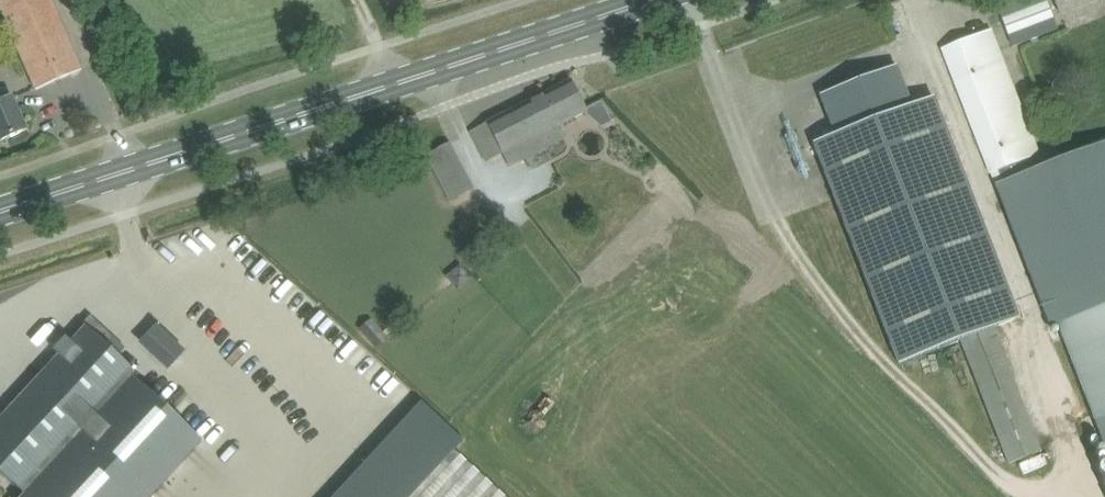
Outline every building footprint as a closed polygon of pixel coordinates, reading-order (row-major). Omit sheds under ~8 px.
[(36,91),(82,70),(51,0),(0,0),(0,9),(36,91)] [(1008,35),(1054,17),(1048,0),(1017,0),(998,7),(1008,35)] [(1061,12),(1091,0),(1056,0),(1061,12)] [(1042,153),(1039,154),(999,50),(991,30),(942,49),(991,173),(998,170),(1003,184),(998,187),(1053,326),(1060,323),(1098,423),(1104,442),(1104,142),(1059,160),(1055,148),(1053,148),(1042,153)] [(1006,464),(1042,450),(994,329),(1020,317),(934,97),(913,105),(898,66),(819,96),(833,137),(813,144),(834,198),(898,366),(938,350),(966,425),(989,417),(1006,464)] [(588,111),(572,80),(472,131),(488,162),(503,154),(510,167),(566,138),(559,126),(588,111)] [(28,130),(13,97),(0,103),(0,142),(28,130)] [(473,190),(449,144),(429,154),(454,201),(473,190)] [(28,496),(154,496),(205,441),(179,417),(168,429),(126,391),(141,375),(121,357),(131,346),(120,336),(94,313),(72,337),(70,335),(56,350),(62,355),(0,421),(0,471),(28,496)] [(388,336),(372,319),(360,330),(375,347),(388,336)] [(411,496),(507,496),(456,450),(455,449),(411,496)]
